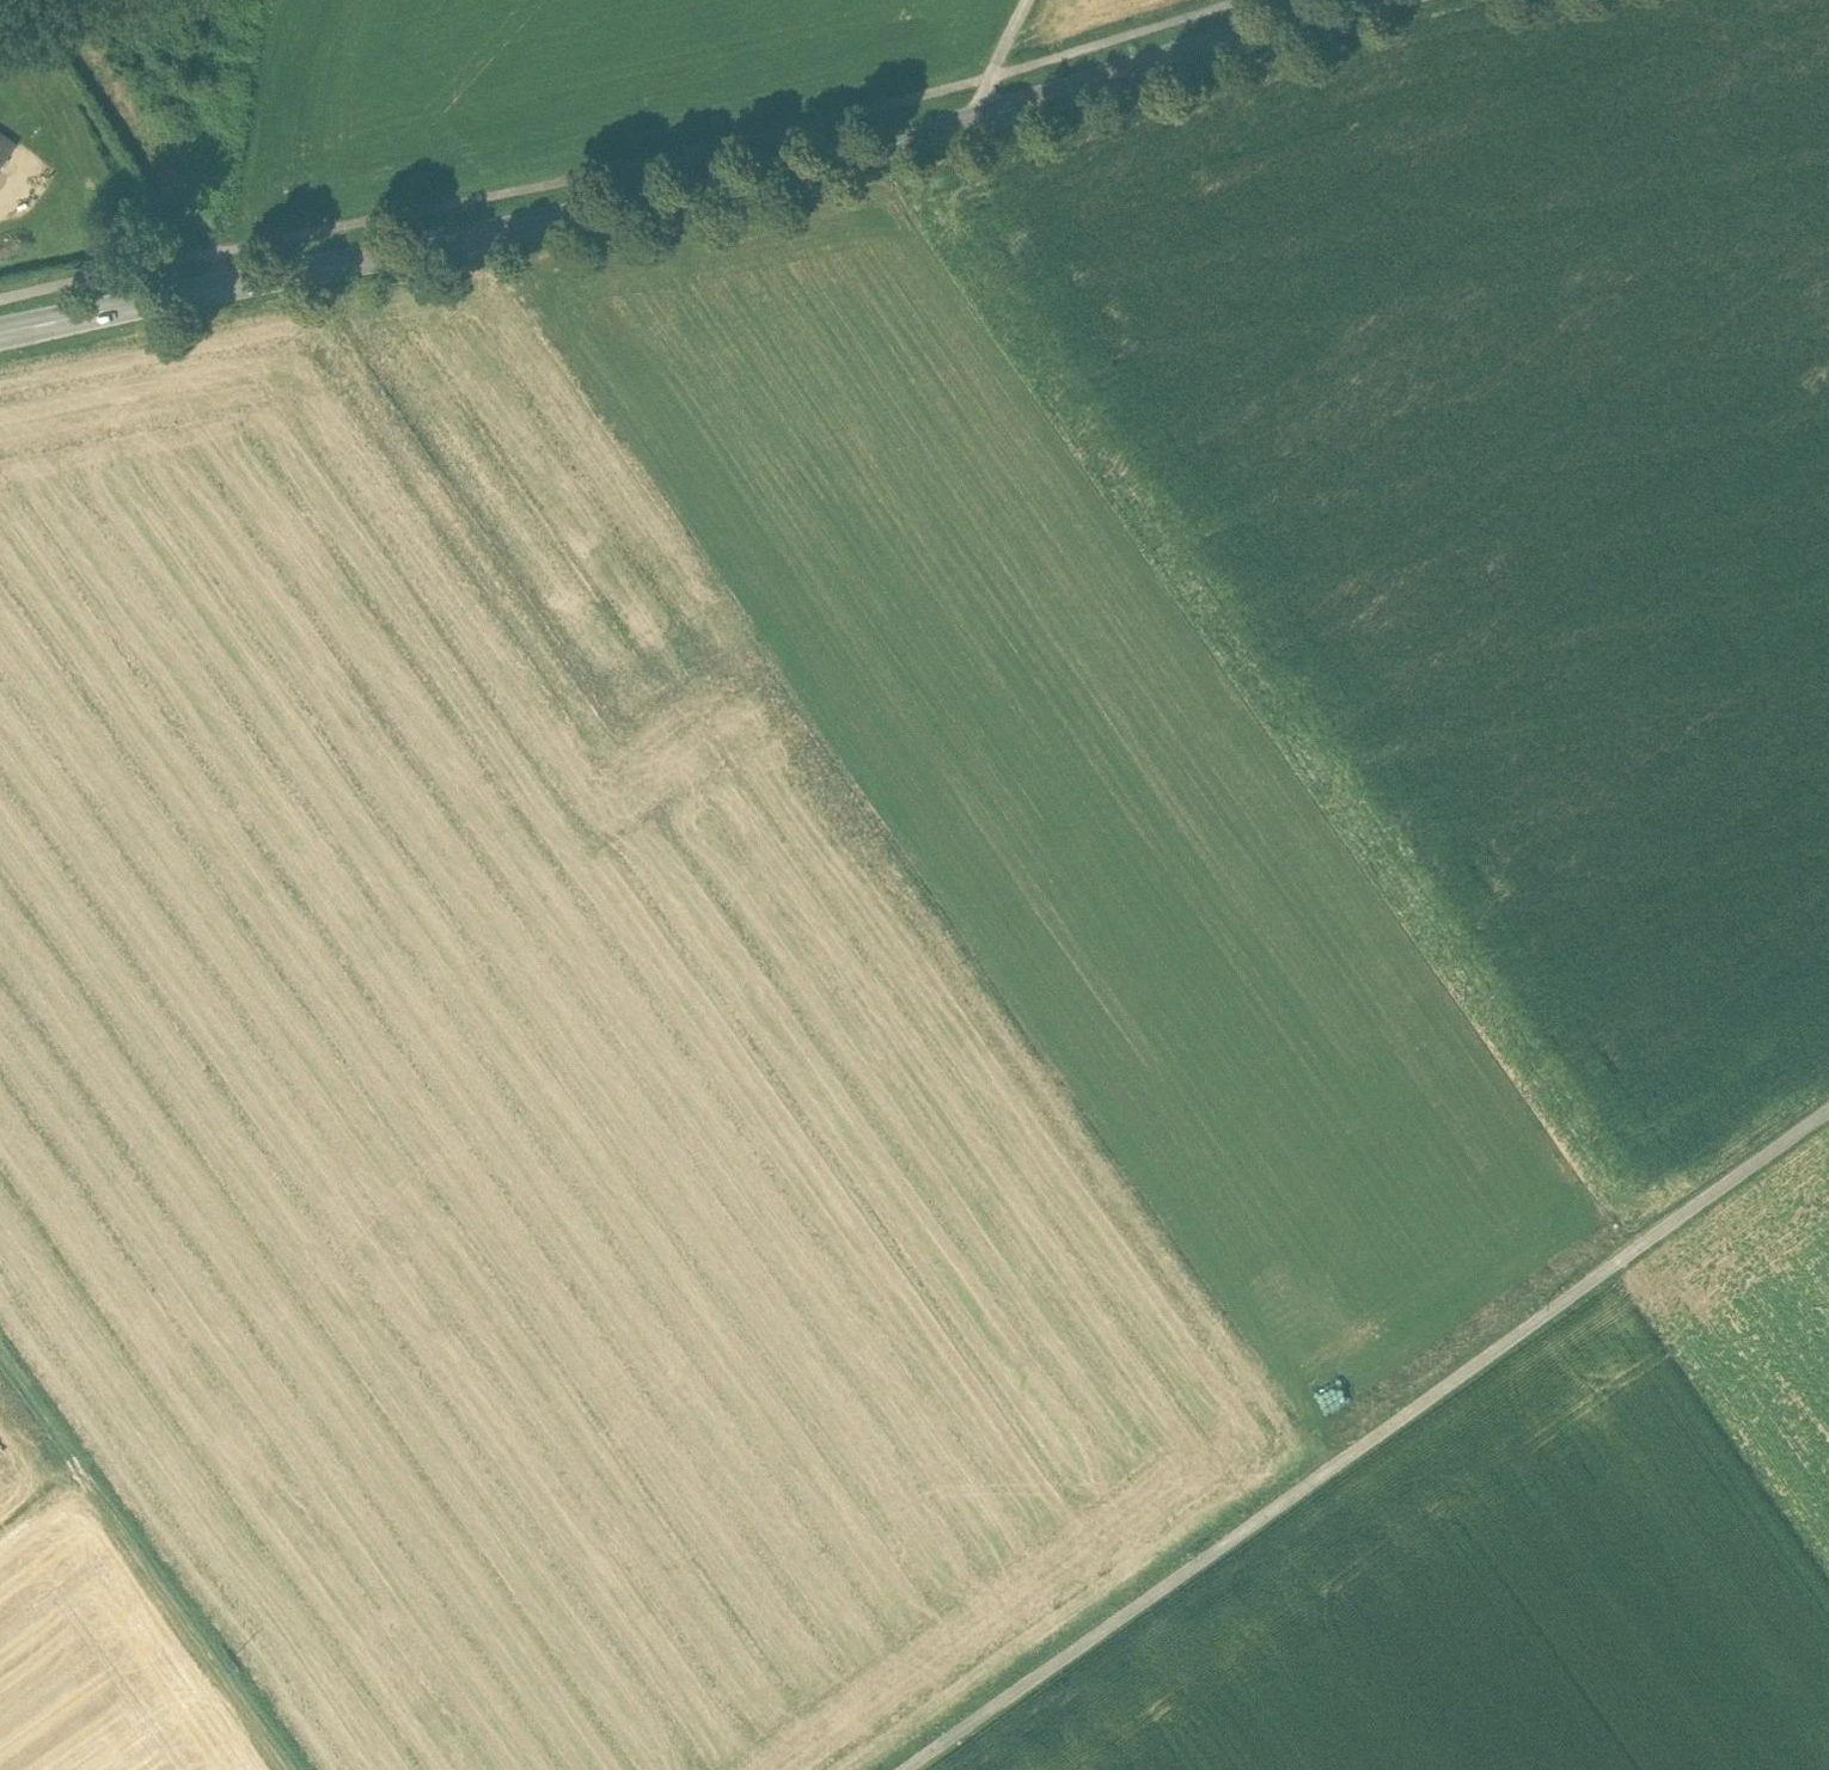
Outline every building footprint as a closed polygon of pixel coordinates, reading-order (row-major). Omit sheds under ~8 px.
[(5,156),(14,143),(0,133),(0,153),(5,156)]
